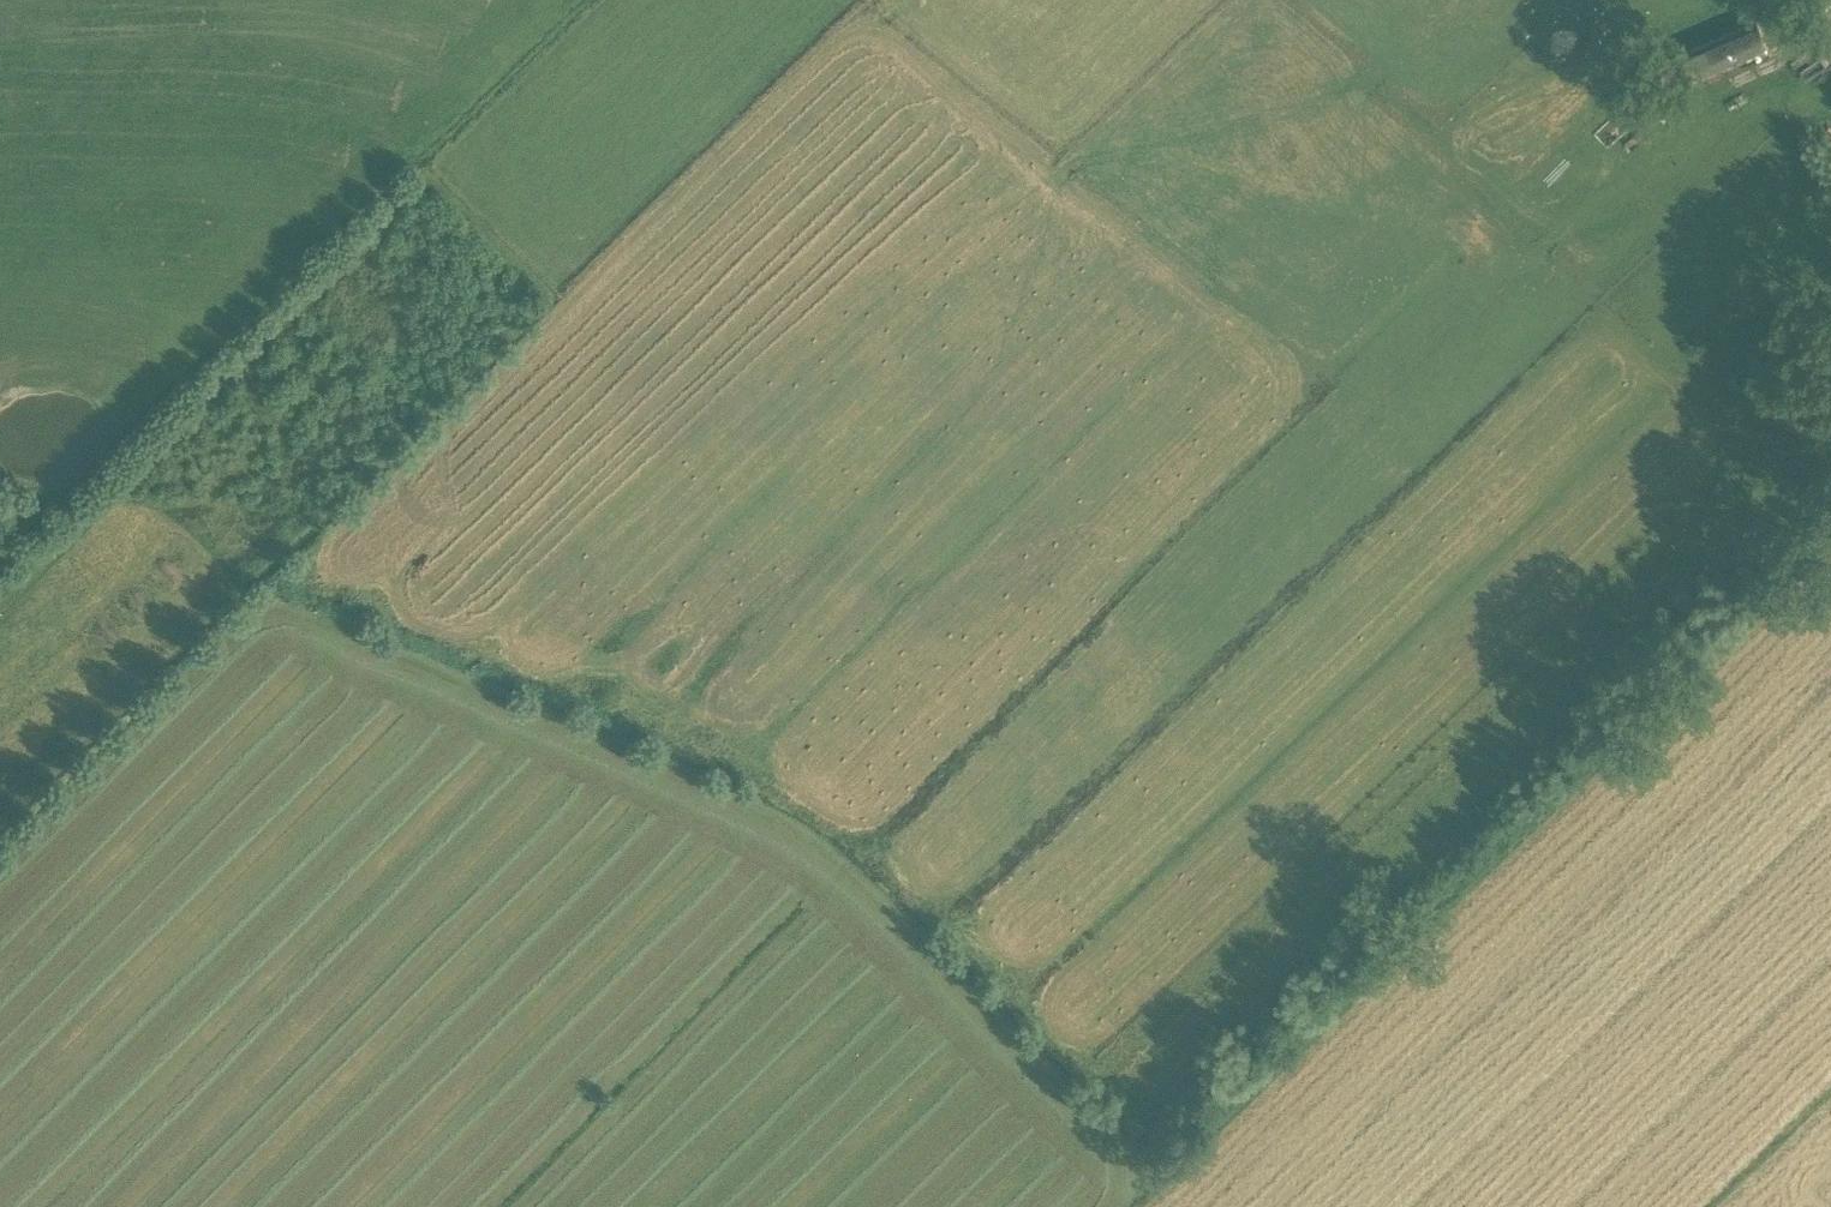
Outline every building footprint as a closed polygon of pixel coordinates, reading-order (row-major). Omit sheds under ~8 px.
[(1695,78),(1768,46),(1757,19),(1683,51),(1695,78)]
